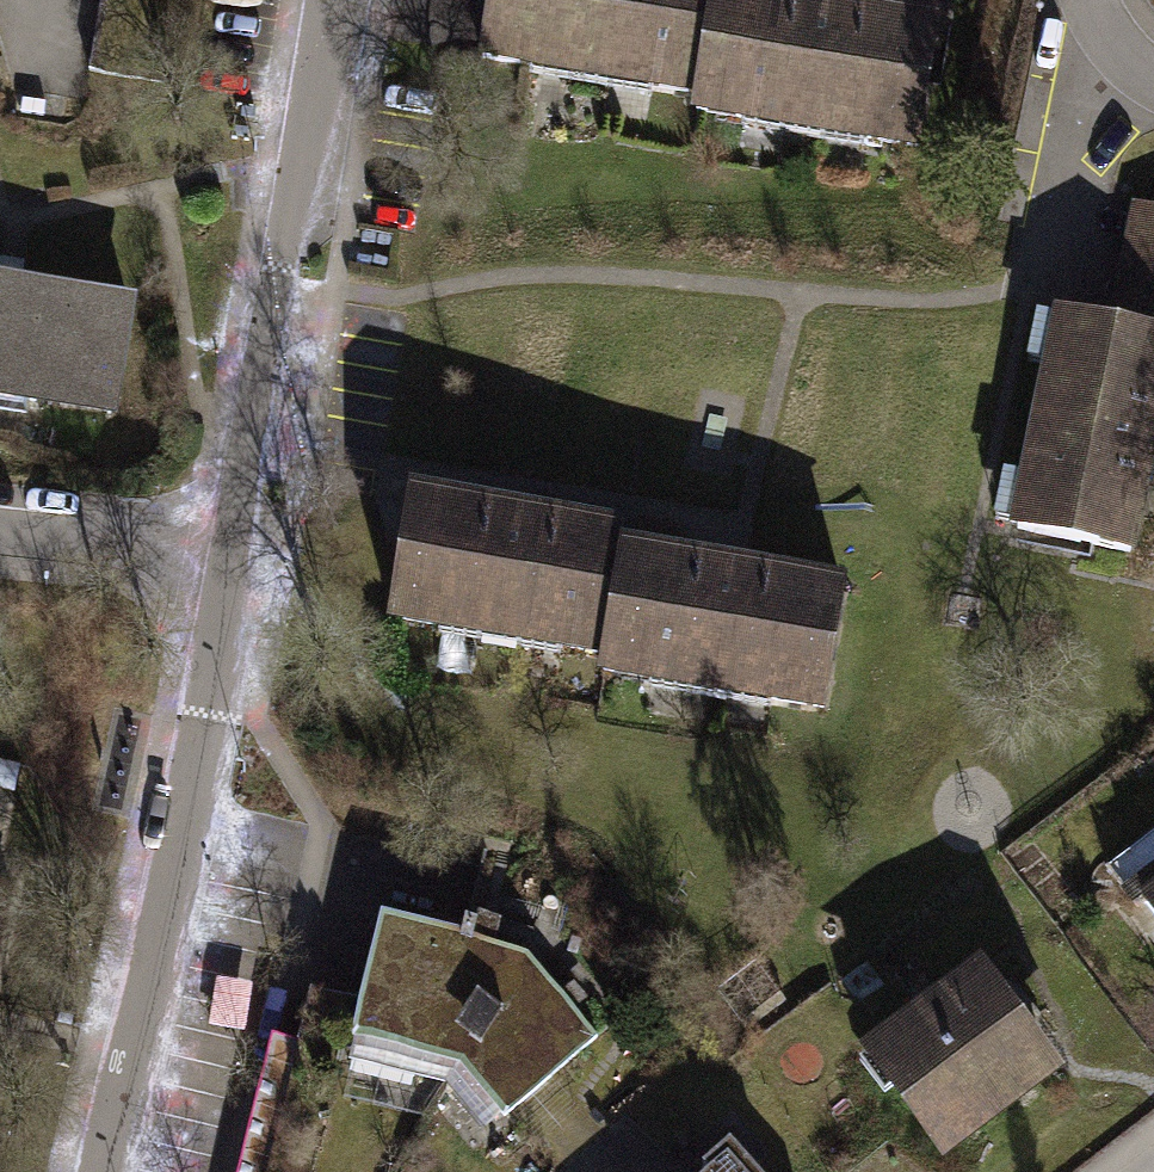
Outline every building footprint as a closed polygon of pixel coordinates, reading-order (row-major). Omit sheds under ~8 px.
[(91,71),(167,83),(180,0),(102,0),(91,71)] [(703,93),(717,0),(492,0),(483,58),(531,65),(534,66),(536,54),(653,72),(651,85),(654,85),(703,93)] [(768,0),(717,0),(703,93),(700,112),(743,119),(746,120),(749,106),(864,125),(862,138),(866,139),(919,147),(938,27),(828,10),(768,0)] [(534,66),(531,65),(529,77),(652,97),(654,85),(651,85),(653,72),(536,54),(534,66)] [(864,150),(866,139),(862,138),(864,125),(749,106),(746,120),(743,119),(742,130),(864,150)] [(1136,207),(1116,307),(1153,315),(1153,211),(1136,207)] [(110,411),(127,305),(20,288),(21,280),(8,278),(0,277),(0,394),(110,411)] [(1019,528),(1130,551),(1153,434),(1153,335),(1062,316),(1052,366),(1049,366),(1026,476),(1029,477),(1019,528)] [(562,645),(610,653),(625,553),(629,534),(521,516),(411,498),(392,617),(440,625),(442,625),(444,612),(561,632),(559,645),(562,645)] [(729,570),(625,553),(610,653),(607,671),(650,678),(653,679),(655,666),(772,685),(770,698),(772,698),(824,706),(843,588),(729,570)] [(442,625),(440,625),(438,636),(561,656),(562,645),(559,645),(561,632),(444,612),(442,625)] [(653,679),(650,678),(648,689),(771,709),(772,698),(770,698),(772,685),(655,666),(653,679)] [(0,760),(0,790),(15,793),(21,764),(0,760)] [(1153,917),(1153,834),(1104,872),(1134,911),(1144,904),(1153,917)] [(11,884),(0,882),(0,931),(11,884)] [(634,1082),(526,955),(474,942),(477,928),(465,925),(461,939),(381,918),(360,1003),(310,991),(297,1041),(296,1046),(299,1047),(268,1171),(529,1171),(634,1082)] [(978,976),(875,1055),(944,1145),(1047,1067),(1017,1028),(1025,1022),(998,987),(991,992),(978,976)] [(297,1041),(271,1035),(237,1171),(268,1171),(299,1047),(296,1046),(297,1041)] [(730,1142),(702,1167),(707,1171),(757,1171),(730,1142)]
